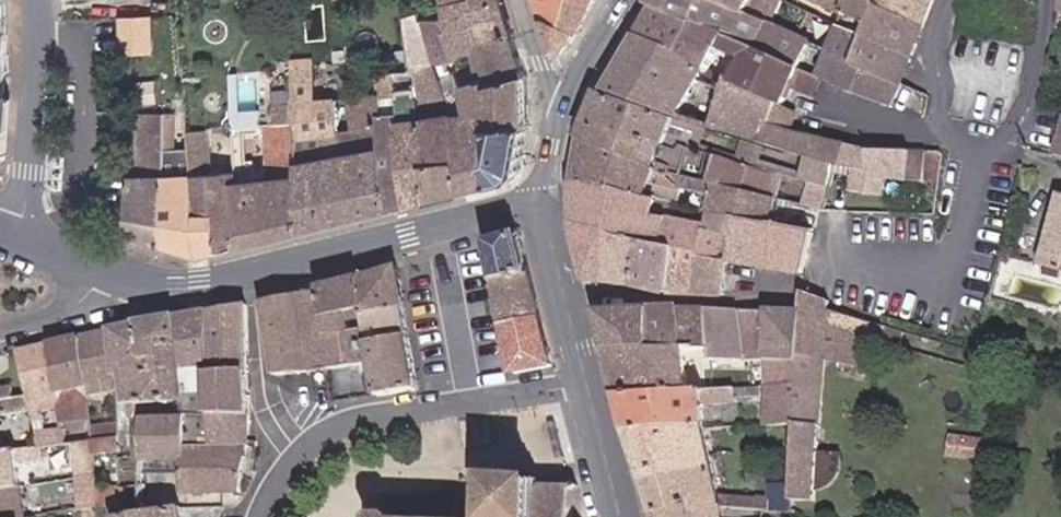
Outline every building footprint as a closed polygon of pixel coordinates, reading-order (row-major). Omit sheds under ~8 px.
[(579,33),(593,6),(579,0),(537,0),(542,16),(579,33)] [(796,70),(807,46),(794,40),(768,28),(704,0),(659,0),(655,8),(796,70)] [(897,86),(907,60),(829,25),(773,0),(704,0),(768,28),(771,21),(798,33),(794,40),(807,46),(827,55),(897,86)] [(907,60),(923,22),(879,5),(866,0),(802,0),(834,13),(829,25),(907,60)] [(923,22),(932,0),(866,0),(879,5),(923,22)] [(429,204),(463,196),(455,117),(452,105),(441,63),(429,18),(425,2),(415,3),(418,17),(409,18),(416,68),(418,84),(421,119),(428,196),(429,204)] [(451,36),(509,37),(498,2),(442,4),(446,17),(451,36)] [(637,38),(777,103),(780,104),(790,82),(813,92),(819,80),(796,70),(655,8),(637,38)] [(566,55),(579,33),(542,16),(552,49),(566,55)] [(150,17),(122,17),(123,54),(138,54),(151,52),(150,17)] [(429,18),(441,63),(457,58),(451,36),(446,17),(429,18)] [(488,89),(523,77),(509,37),(451,36),(457,58),(466,90),(487,84),(488,89)] [(784,152),(791,130),(767,123),(777,103),(637,38),(603,96),(674,118),(699,125),(703,115),(682,103),(690,88),(719,103),(708,128),(721,133),(784,152)] [(897,86),(827,55),(818,75),(889,106),(897,86)] [(239,251),(302,235),(293,65),(277,65),(278,116),(269,133),(270,173),(253,173),(248,105),(233,105),(235,173),(239,251)] [(302,235),(389,213),(379,98),(351,99),(353,134),(340,135),(337,101),(320,100),(317,65),(293,65),(302,235)] [(396,86),(418,84),(416,68),(395,71),(396,86)] [(389,213),(408,209),(407,201),(400,122),(396,86),(395,71),(377,72),(379,98),(389,213)] [(479,134),(527,127),(523,79),(523,77),(488,89),(487,84),(466,90),(469,101),(473,113),(479,134)] [(400,122),(421,119),(418,84),(396,86),(400,122)] [(674,118),(603,96),(598,96),(588,122),(641,140),(646,135),(665,142),(674,118)] [(1044,100),(1037,98),(1035,112),(1042,113),(1044,100)] [(518,177),(527,127),(479,134),(473,113),(469,101),(452,105),(455,117),(463,196),(511,185),(518,177)] [(139,175),(128,176),(130,237),(165,247),(165,119),(143,119),(139,119),(139,175)] [(200,215),(195,175),(183,175),(182,153),(185,153),(185,135),(176,135),(175,119),(165,119),(165,247),(202,259),(218,255),(215,216),(200,215)] [(407,201),(428,196),(421,119),(400,122),(407,201)] [(1060,161),(1060,119),(1052,159),(1060,161)] [(679,170),(687,148),(665,142),(646,135),(641,140),(588,122),(580,140),(679,170)] [(814,161),(819,137),(791,130),(784,152),(814,161)] [(776,176),(784,152),(721,133),(713,156),(776,176)] [(218,255),(239,251),(235,173),(219,174),(214,136),(192,138),(195,175),(200,215),(215,216),(218,255)] [(838,168),(842,144),(819,137),(814,161),(827,164),(838,168)] [(679,193),(685,172),(679,170),(580,140),(573,185),(649,200),(653,185),(679,193)] [(863,172),(865,149),(858,148),(842,144),(838,168),(845,170),(863,172)] [(920,183),(922,151),(903,150),(865,149),(863,172),(863,177),(882,180),(920,183)] [(774,197),(783,200),(786,189),(778,186),(781,177),(776,176),(713,156),(706,178),(774,197)] [(843,198),(878,201),(882,180),(863,177),(863,172),(845,170),(843,198)] [(774,197),(706,178),(685,172),(679,193),(691,196),(688,208),(728,217),(767,225),(774,197)] [(725,265),(801,277),(809,234),(803,232),(794,230),(767,225),(728,217),(725,229),(653,213),(656,202),(649,200),(573,185),(572,231),(585,279),(598,280),(605,235),(637,239),(675,247),(696,250),(726,255),(725,265)] [(790,202),(813,209),(819,188),(809,186),(807,192),(801,189),(797,199),(792,197),(790,202)] [(1060,266),(1060,195),(1044,263),(1060,266)] [(796,220),(794,230),(803,232),(805,222),(796,220)] [(605,235),(598,280),(631,285),(637,239),(605,235)] [(494,284),(527,278),(517,238),(487,247),(494,284)] [(637,239),(631,285),(667,294),(675,247),(637,239)] [(675,247),(667,294),(689,296),(696,250),(675,247)] [(696,250),(689,296),(720,299),(725,265),(726,255),(696,250)] [(1044,263),(1043,268),(1060,272),(1060,266),(1044,263)] [(396,271),(320,289),(329,333),(329,335),(349,331),(346,312),(365,308),(365,312),(401,304),(396,271)] [(502,329),(538,322),(527,278),(494,284),(502,329)] [(320,289),(295,295),(306,345),(320,342),(319,335),(329,333),(320,289)] [(823,328),(827,313),(800,291),(798,316),(798,322),(823,328)] [(263,303),(276,378),(312,372),(306,345),(295,295),(263,303)] [(407,339),(401,304),(365,312),(370,345),(407,339)] [(247,305),(209,308),(211,371),(249,370),(247,305)] [(211,371),(209,308),(176,311),(179,390),(211,389),(211,371)] [(329,335),(336,368),(371,363),(367,346),(370,345),(365,312),(365,308),(346,312),(349,331),(329,335)] [(655,309),(593,312),(603,351),(677,352),(677,310),(655,309)] [(692,311),(677,310),(677,352),(685,352),(707,353),(709,313),(702,312),(701,324),(692,324),(692,311)] [(179,390),(176,311),(136,314),(144,410),(179,407),(179,390)] [(702,312),(692,311),(692,324),(701,324),(702,312)] [(709,313),(707,353),(707,363),(737,363),(736,315),(709,313)] [(880,328),(854,321),(827,313),(823,328),(860,338),(877,342),(880,328)] [(144,410),(136,314),(126,316),(107,322),(112,382),(123,382),(127,425),(141,410),(144,410)] [(736,315),(737,363),(763,363),(766,316),(736,315)] [(796,362),(798,322),(798,316),(766,316),(763,363),(765,363),(796,362)] [(112,382),(107,322),(78,331),(93,394),(94,398),(114,396),(112,382)] [(551,368),(538,322),(502,329),(511,377),(551,368)] [(823,328),(798,322),(796,362),(794,391),(791,426),(789,447),(783,446),(779,486),(774,485),(772,498),(770,510),(817,516),(840,516),(841,512),(831,509),(831,506),(812,500),(824,361),(854,365),(860,338),(823,328)] [(93,394),(78,331),(47,341),(62,400),(69,430),(73,446),(78,445),(94,442),(94,429),(94,398),(93,394)] [(306,345),(312,372),(336,368),(329,335),(329,333),(319,335),(320,342),(306,345)] [(371,363),(377,398),(415,390),(407,339),(370,345),(367,346),(371,363)] [(62,400),(47,341),(17,350),(24,384),(28,399),(32,419),(42,418),(40,405),(62,400)] [(677,352),(603,351),(615,395),(683,393),(683,381),(694,380),(694,364),(684,364),(685,352),(677,352)] [(765,363),(764,391),(794,391),(796,362),(765,363)] [(249,370),(211,371),(211,389),(179,390),(179,407),(179,411),(249,408),(249,370)] [(28,399),(24,384),(11,386),(12,391),(0,393),(0,402),(28,399)] [(794,391),(764,391),(763,427),(791,426),(794,391)] [(683,393),(615,395),(623,430),(703,429),(702,406),(732,405),(733,400),(739,399),(739,392),(683,393)] [(249,445),(249,408),(179,411),(180,415),(203,413),(203,431),(180,433),(181,446),(249,445)] [(203,413),(180,415),(180,433),(203,431),(203,413)] [(180,433),(180,415),(158,417),(158,424),(139,427),(140,437),(180,433)] [(117,427),(94,429),(94,442),(118,440),(117,427)] [(703,429),(623,430),(653,515),(720,502),(770,510),(772,498),(716,487),(706,429),(703,429)] [(73,446),(69,430),(34,435),(37,451),(73,446)] [(142,488),(143,506),(144,514),(184,510),(183,494),(181,446),(180,433),(140,437),(142,488)] [(37,451),(34,435),(0,439),(0,455),(37,451)] [(118,440),(94,442),(94,458),(119,455),(118,440)] [(94,458),(94,442),(78,445),(78,482),(94,480),(94,458)] [(241,493),(249,445),(181,446),(183,494),(241,493)] [(776,470),(774,485),(779,486),(783,446),(777,446),(775,461),(765,461),(764,469),(776,470)] [(0,455),(0,492),(21,490),(19,469),(39,466),(37,451),(0,455)] [(569,497),(573,494),(569,489),(565,492),(539,490),(540,480),(534,480),(533,482),(494,479),(494,476),(488,476),(485,516),(569,516),(569,497)] [(94,496),(94,480),(78,482),(78,516),(85,516),(92,516),(94,515),(94,496)] [(142,488),(120,492),(120,512),(143,506),(142,488)] [(0,492),(0,516),(24,516),(21,490),(0,492)] [(120,512),(120,492),(94,496),(94,515),(104,514),(120,512)] [(455,509),(447,508),(448,497),(425,496),(424,498),(405,497),(400,492),(397,496),(400,501),(399,516),(455,516),(455,509)] [(653,515),(653,516),(723,516),(720,502),(653,515)]
